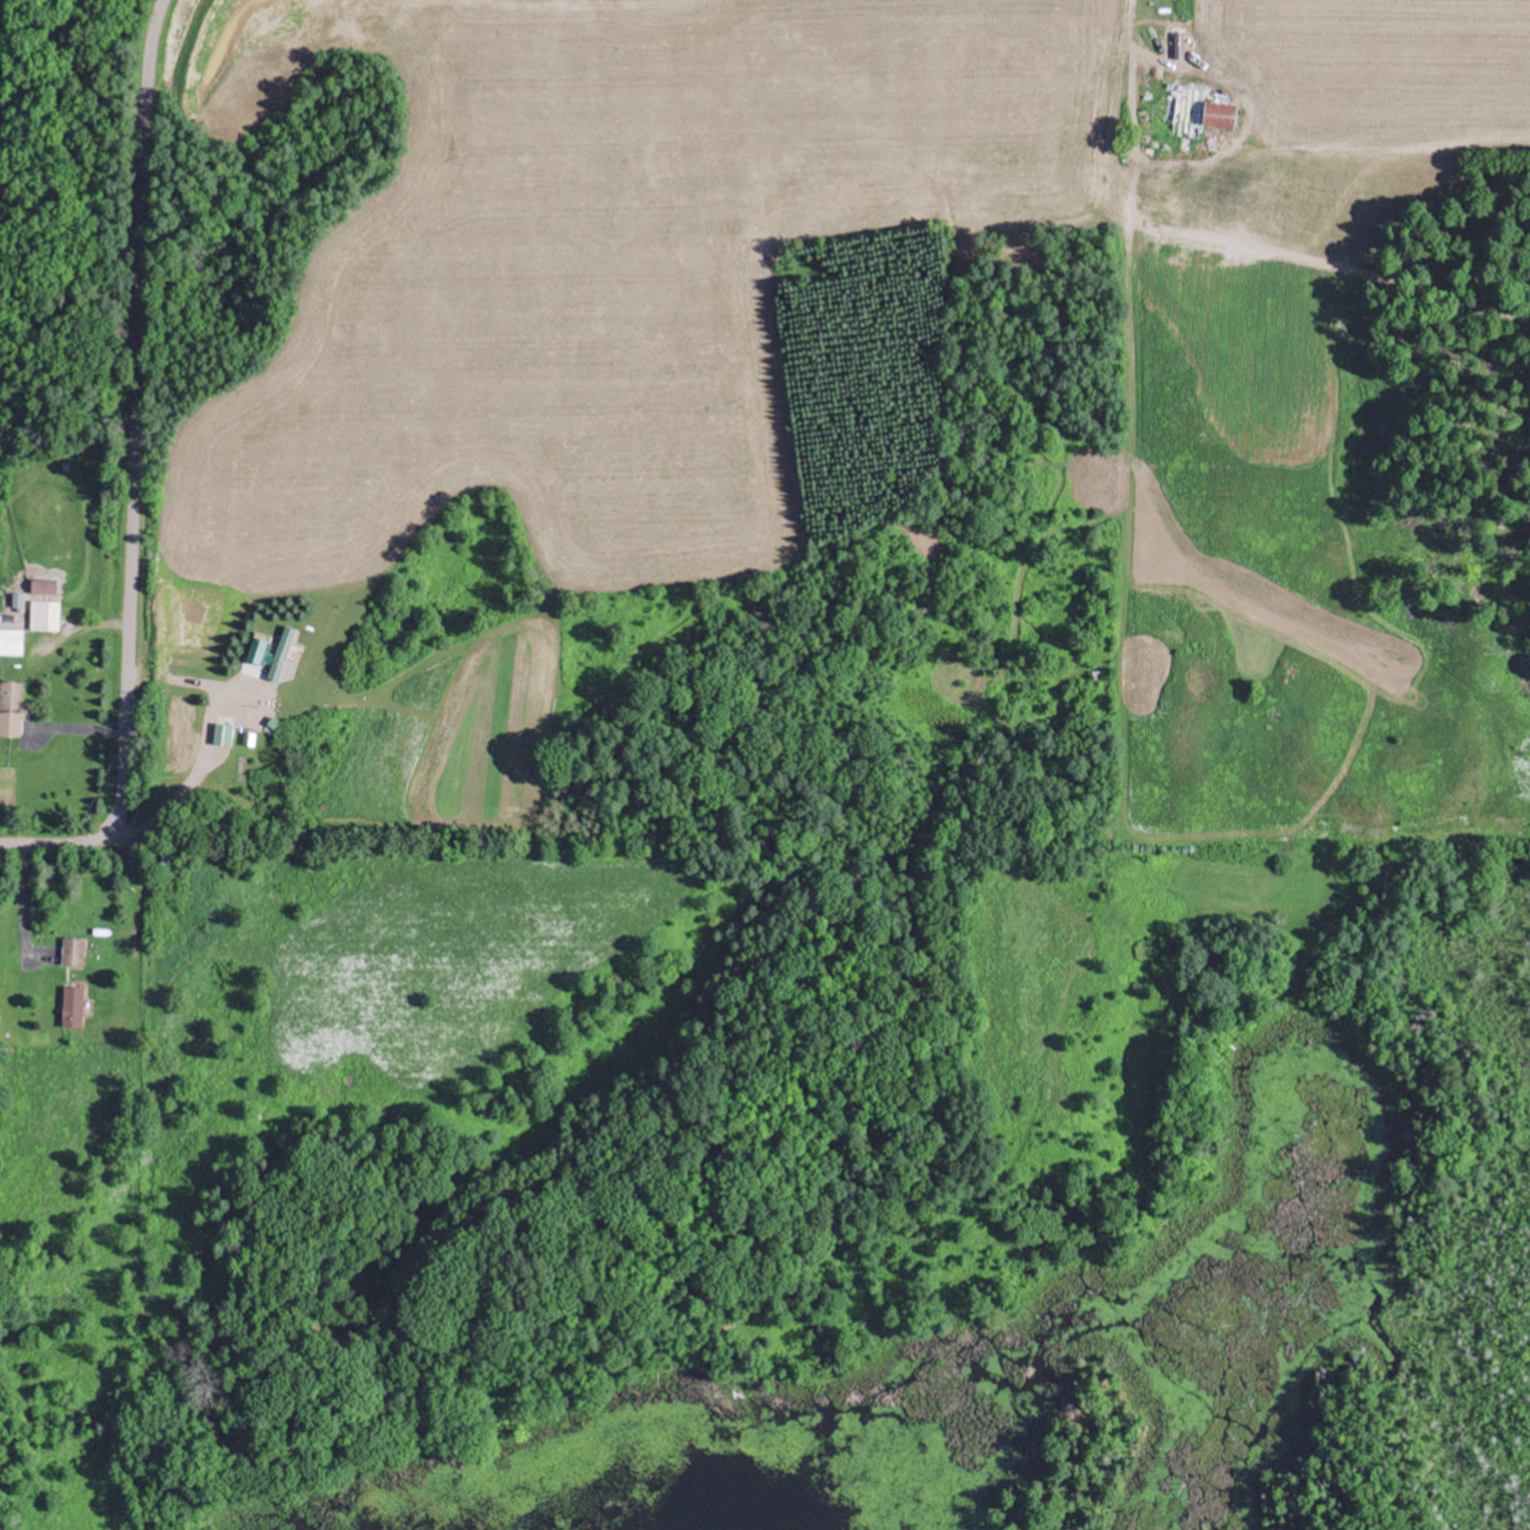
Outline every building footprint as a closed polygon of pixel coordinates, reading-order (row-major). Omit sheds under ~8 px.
[(1202,87),(1166,83),(1165,96),(1175,97),(1170,136),(1196,138),(1202,87)] [(1201,125),(1234,130),(1237,106),(1205,101),(1201,125)] [(56,592),(56,578),(31,578),(31,592),(56,592)] [(59,630),(59,599),(29,599),(29,630),(59,630)] [(21,627),(0,627),(0,654),(21,654),(21,627)] [(266,676),(276,680),(293,634),(283,630),(266,676)] [(23,734),(24,680),(0,679),(0,734),(23,734)] [(232,723),(214,721),(212,744),(230,745),(232,723)] [(83,936),(61,936),(61,965),(83,965),(83,936)] [(83,985),(62,985),(62,1026),(83,1026),(83,985)]
